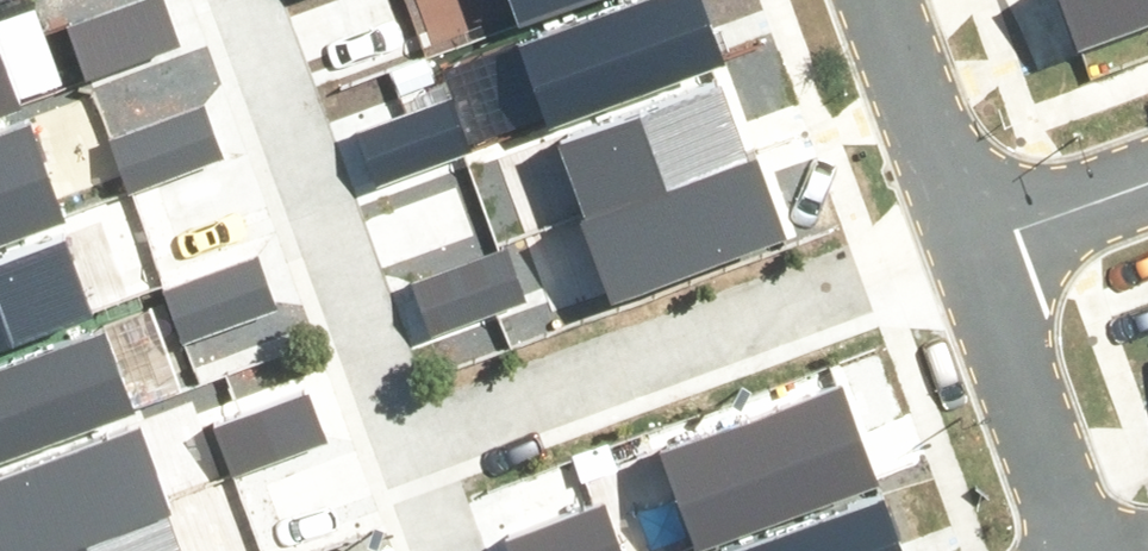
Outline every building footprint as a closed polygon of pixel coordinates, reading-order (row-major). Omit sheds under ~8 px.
[(74,12),(91,62),(186,31),(176,0),(110,0),(74,12)] [(519,11),(550,0),(515,0),(519,11)] [(521,31),(551,110),(722,46),(705,0),(604,0),(521,31)] [(1085,34),(1147,10),(1147,0),(1072,0),(1085,34)] [(21,91),(0,36),(0,99),(21,91)] [(568,131),(594,197),(751,137),(725,71),(568,131)] [(206,88),(111,119),(128,169),(223,138),(206,88)] [(455,90),(360,122),(377,172),(472,141),(455,90)] [(0,125),(0,215),(58,194),(28,114),(0,125)] [(580,203),(613,289),(798,219),(764,132),(751,137),(594,197),(580,203)] [(0,256),(0,340),(103,302),(76,228),(0,256)] [(507,244),(412,276),(429,326),(524,295),(507,244)] [(264,249),(169,280),(186,331),(280,300),(264,249)] [(0,353),(0,444),(139,392),(109,313),(0,353)] [(846,379),(674,442),(704,522),(876,458),(846,379)] [(316,381),(221,412),(238,463),(333,431),(316,381)] [(0,467),(0,550),(41,550),(164,504),(178,499),(144,412),(0,467)] [(708,550),(919,550),(891,473),(703,538),(708,550)] [(512,535),(517,550),(623,550),(607,503),(512,535)] [(41,550),(182,550),(164,504),(41,550)]
